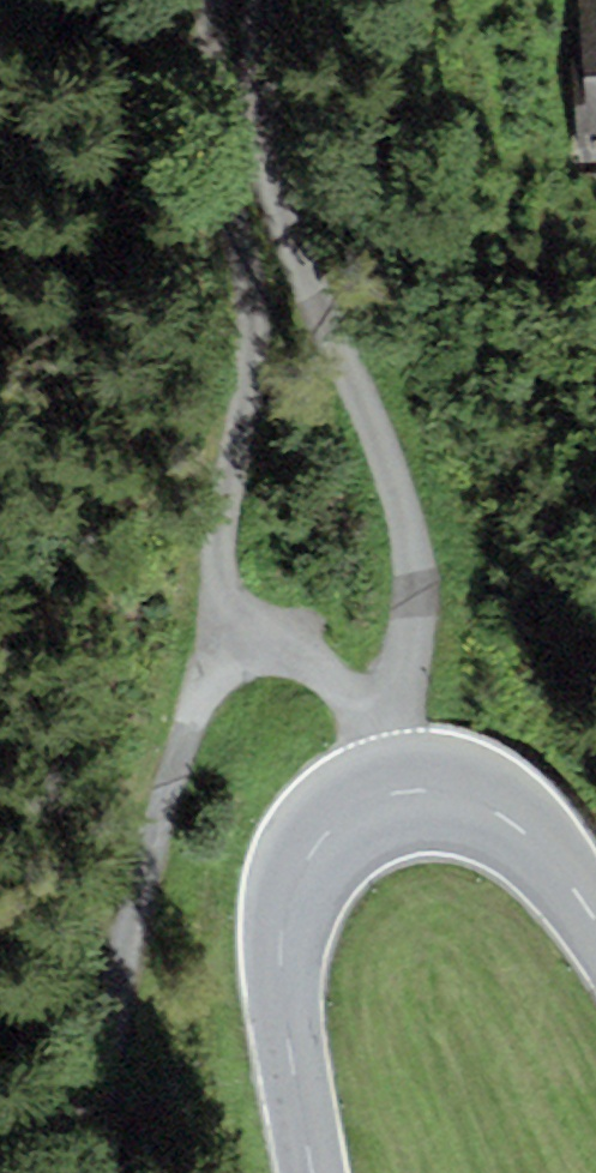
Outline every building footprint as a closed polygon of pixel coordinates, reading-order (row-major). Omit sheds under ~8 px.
[(584,51),(570,52),(579,167),(595,165),(595,0),(580,0),(584,51)]
